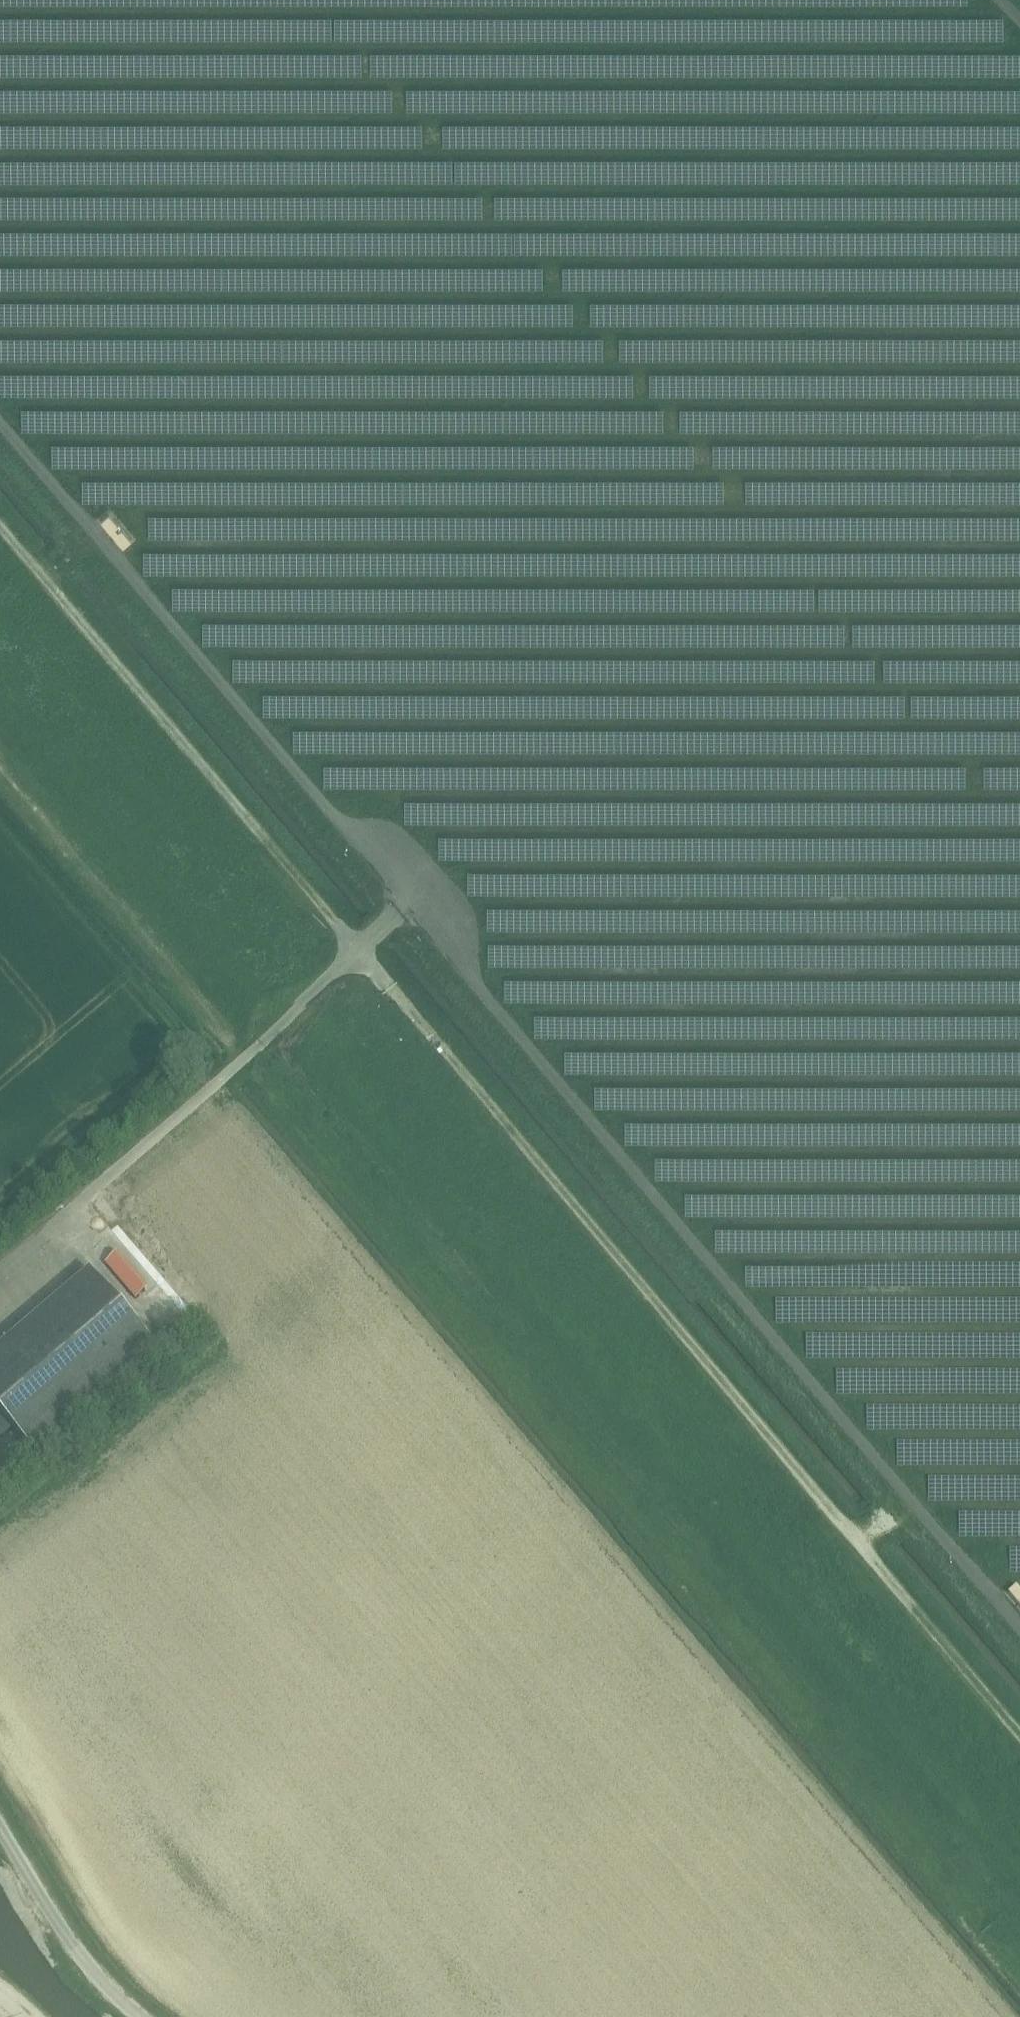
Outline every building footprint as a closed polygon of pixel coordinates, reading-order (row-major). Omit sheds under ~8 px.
[(34,1453),(157,1348),(91,1270),(0,1349),(0,1413),(34,1453)]
